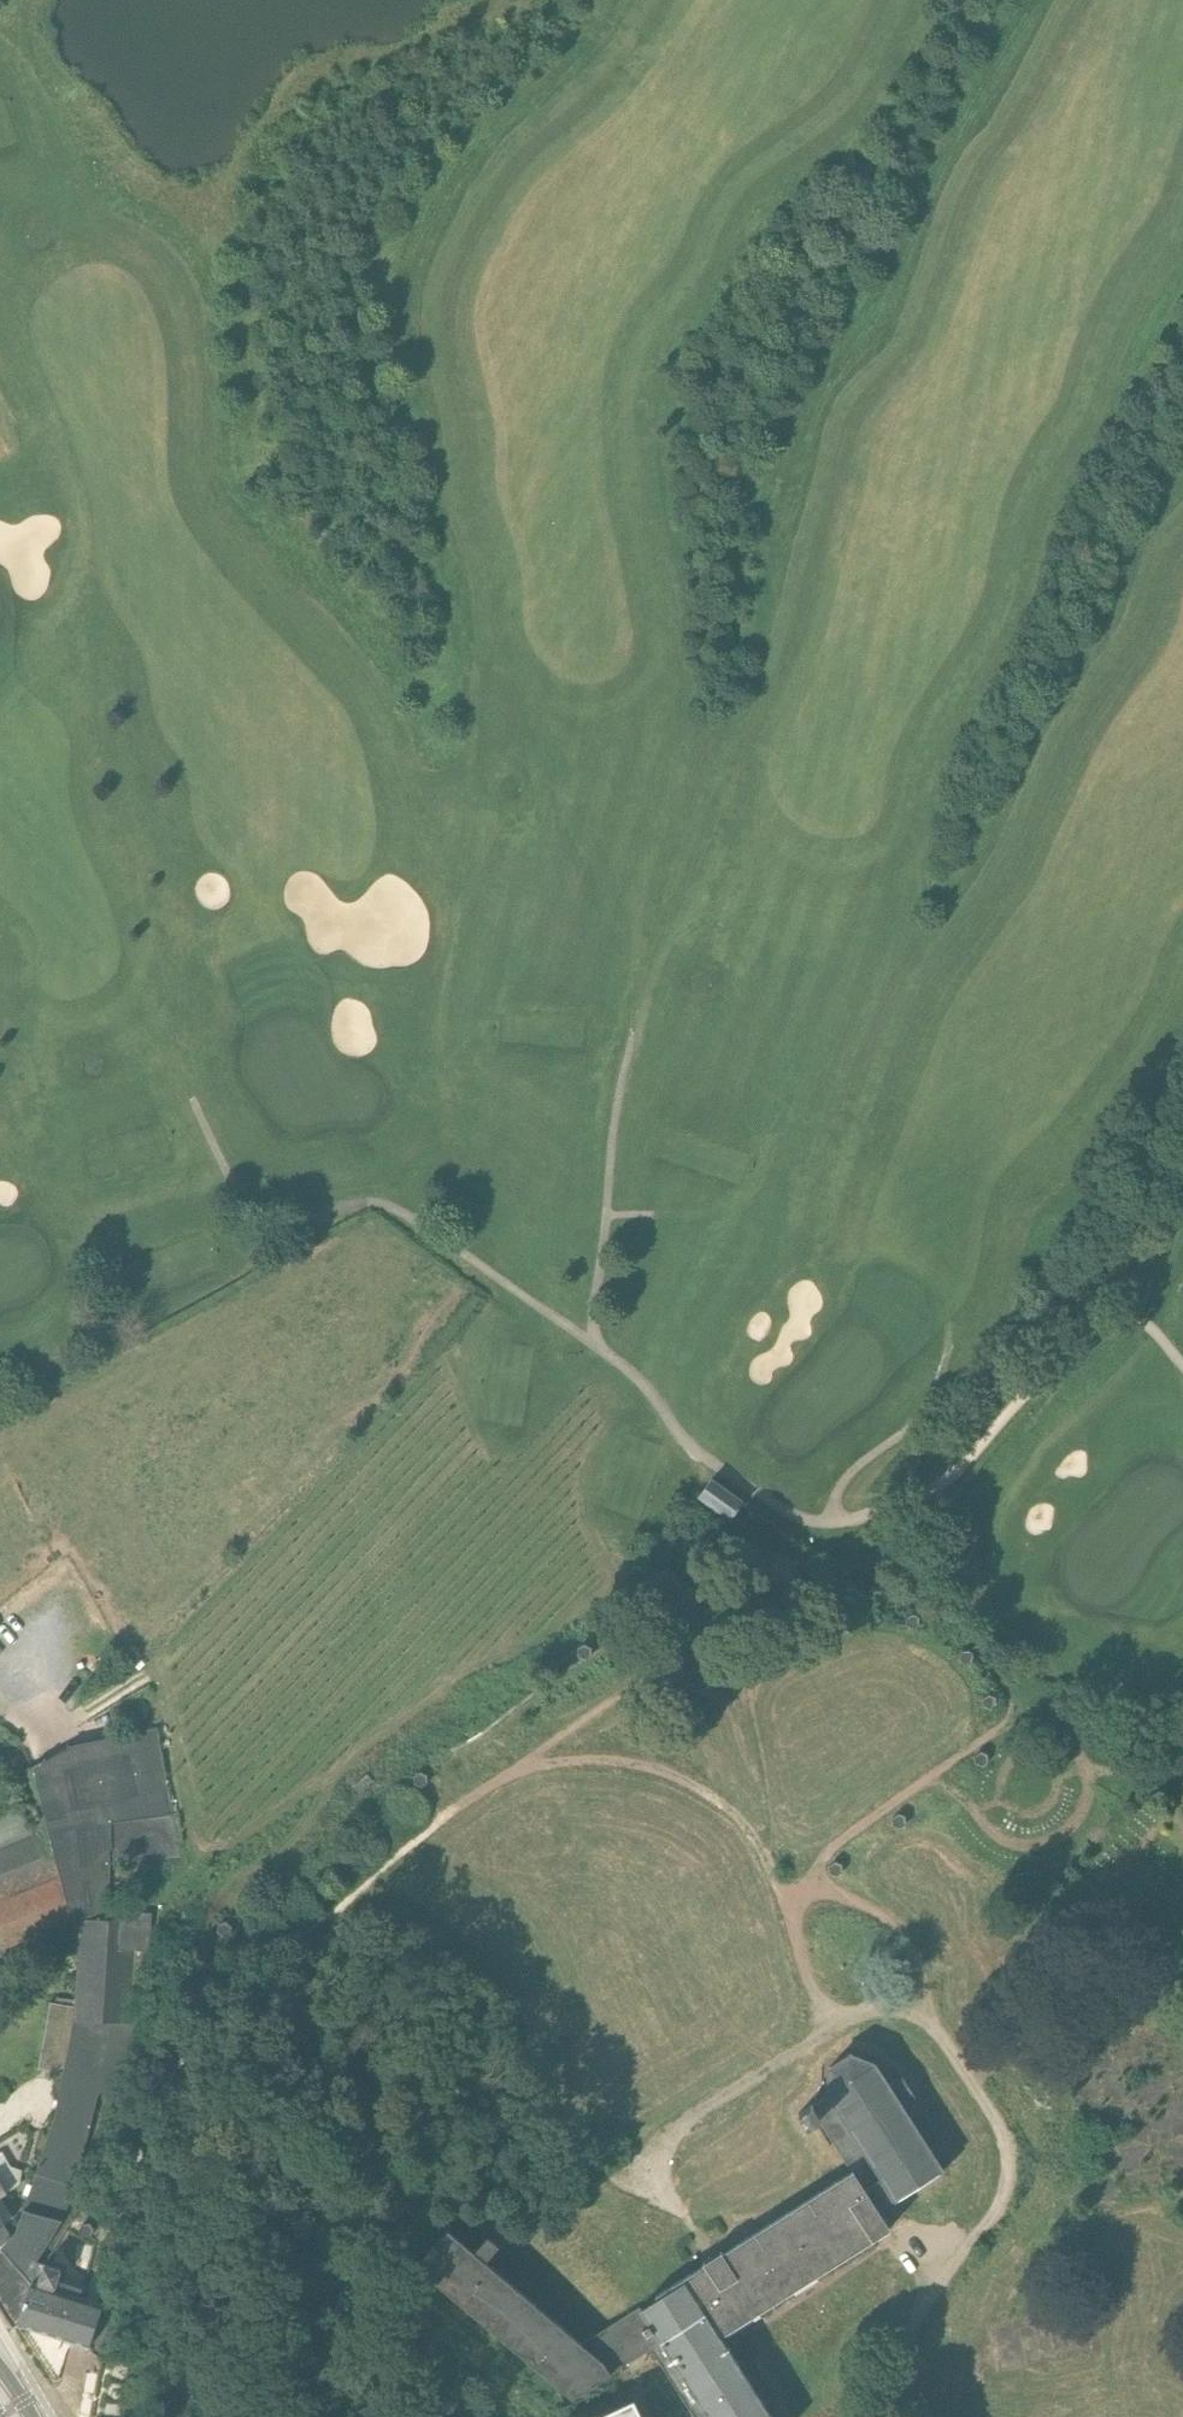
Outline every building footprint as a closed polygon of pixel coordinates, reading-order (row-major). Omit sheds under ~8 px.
[(744,1502),(712,1478),(699,1497),(731,1520),(744,1502)] [(33,2279),(39,2281),(45,2261),(39,2259),(63,2218),(76,2187),(100,2094),(118,2099),(124,2081),(125,2081),(134,2023),(132,2023),(136,1950),(150,1951),(152,1914),(135,1913),(135,1920),(121,1918),(109,1915),(110,1865),(180,1857),(173,1815),(157,1727),(71,1746),(39,1763),(63,1862),(80,1930),(81,1930),(75,2006),(63,2073),(55,2115),(16,2229),(13,2232),(12,2237),(0,2247),(0,2311),(12,2330),(18,2326),(20,2324),(33,2279)] [(80,1930),(63,1862),(39,1763),(33,1766),(39,1786),(0,1800),(0,1934),(5,1947),(57,1928),(61,1938),(80,1930)] [(38,2067),(63,2073),(75,2006),(51,2002),(38,2067)] [(693,2416),(772,2416),(749,2382),(748,2381),(739,2366),(738,2365),(737,2363),(728,2349),(720,2337),(727,2332),(735,2326),(742,2322),(742,2323),(743,2322),(743,2321),(774,2302),(776,2301),(790,2291),(791,2292),(792,2291),(792,2290),(807,2281),(808,2280),(823,2271),(825,2270),(824,2270),(839,2260),(840,2261),(841,2260),(841,2259),(856,2250),(856,2251),(873,2240),(890,2229),(877,2208),(894,2197),(896,2201),(897,2200),(922,2184),(943,2171),(942,2169),(955,2161),(914,2097),(915,2096),(914,2095),(903,2078),(902,2077),(889,2085),(874,2064),(850,2054),(829,2068),(828,2093),(829,2095),(813,2106),(812,2105),(798,2114),(807,2128),(815,2123),(819,2121),(834,2144),(854,2176),(726,2258),(722,2251),(720,2252),(724,2259),(709,2268),(704,2262),(703,2263),(706,2266),(707,2269),(643,2310),(641,2308),(583,2345),(544,2312),(485,2261),(499,2246),(488,2236),(475,2252),(448,2230),(434,2247),(433,2247),(417,2266),(572,2399),(652,2348),(657,2355),(693,2416)] [(0,2171),(0,2197),(21,2184),(24,2171),(11,2166),(0,2171)] [(0,2215),(0,2247),(12,2237),(13,2232),(11,2234),(0,2215)] [(33,2279),(20,2324),(78,2344),(89,2347),(89,2345),(100,2307),(102,2302),(92,2299),(79,2294),(82,2286),(58,2278),(61,2266),(45,2261),(39,2281),(33,2279)] [(112,2310),(100,2307),(89,2345),(101,2348),(112,2310)] [(631,2401),(596,2416),(639,2416),(631,2401)]
